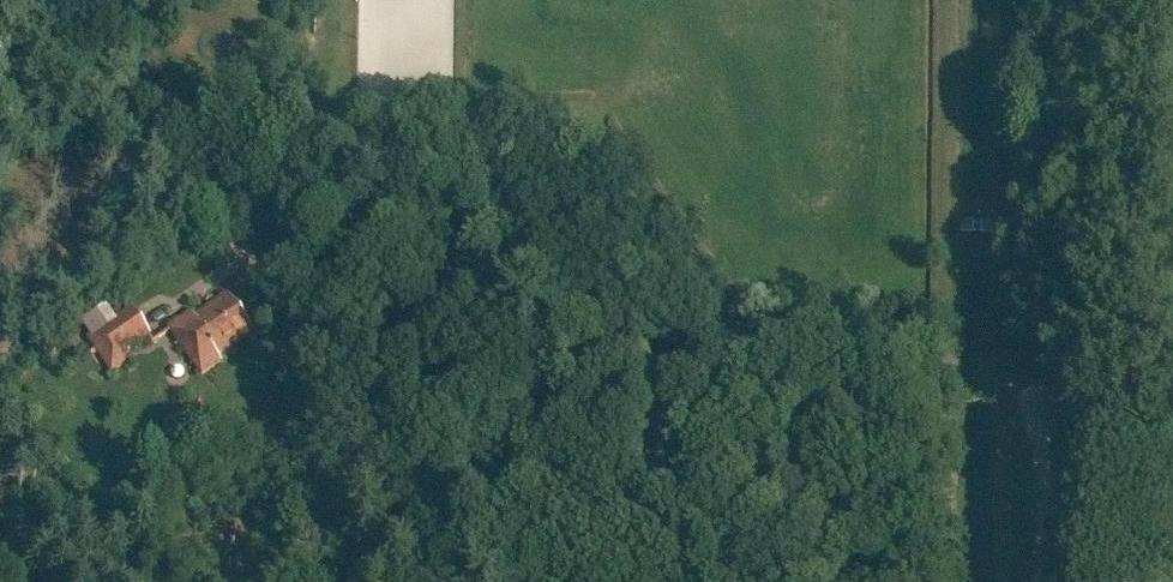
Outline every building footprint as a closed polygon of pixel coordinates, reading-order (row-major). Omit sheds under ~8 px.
[(220,362),(216,356),(251,332),(226,297),(194,319),(190,313),(168,328),(201,375),(220,362)] [(126,351),(149,335),(130,307),(85,338),(110,374),(132,359),(126,351)]
